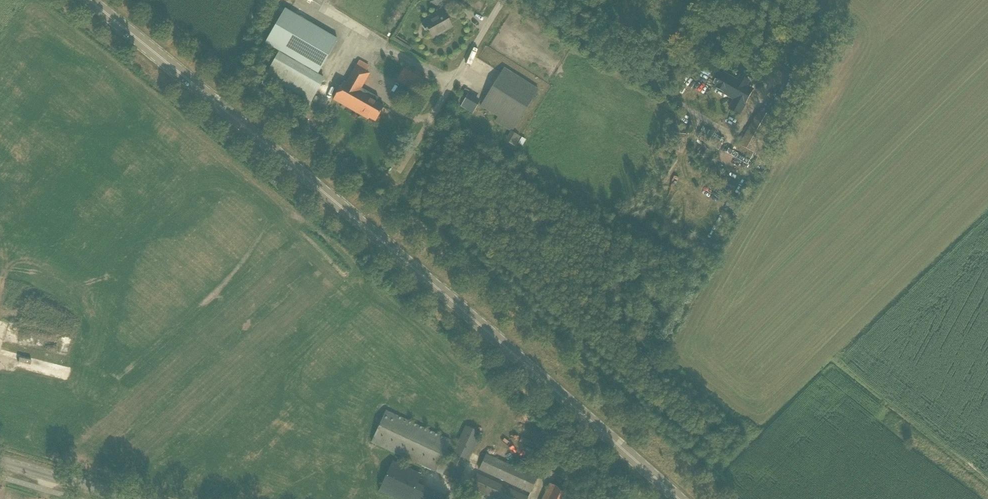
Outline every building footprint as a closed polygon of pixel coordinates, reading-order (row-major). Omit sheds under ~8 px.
[(317,74),(338,39),(285,8),(265,44),(317,74)] [(433,13),(436,19),(423,25),(426,31),(428,29),(433,38),(452,28),(441,8),(433,13)] [(311,102),(325,79),(317,75),(278,53),(265,77),(311,102)] [(338,91),(333,99),(368,119),(369,117),(375,121),(383,107),(376,102),(378,98),(366,90),(364,93),(360,91),(369,74),(366,72),(369,67),(359,61),(356,66),(346,83),(343,82),(338,91)] [(423,80),(406,70),(403,68),(397,80),(399,81),(417,91),(423,80)] [(505,68),(481,106),(515,126),(538,89),(505,68)] [(719,82),(716,88),(736,99),(730,109),(740,115),(745,106),(753,93),(745,89),(746,86),(749,81),(740,76),(737,81),(733,79),(724,74),(723,76),(722,75),(721,75),(720,75),(719,76),(718,76),(718,77),(718,78),(717,78),(717,79),(717,80),(718,80),(718,81),(718,82),(719,82)] [(760,110),(740,144),(754,153),(765,160),(776,143),(786,126),(774,119),(760,110)] [(508,143),(514,146),(520,137),(514,133),(508,143)] [(480,433),(466,426),(447,468),(439,465),(450,440),(386,410),(376,433),(372,442),(458,482),(480,433)] [(486,454),(479,470),(530,493),(537,478),(486,454)] [(379,491),(396,498),(409,498),(416,484),(421,475),(393,462),(379,491)] [(477,474),(471,488),(495,498),(528,498),(528,497),(477,474)] [(550,484),(543,498),(565,498),(569,492),(550,484)]
